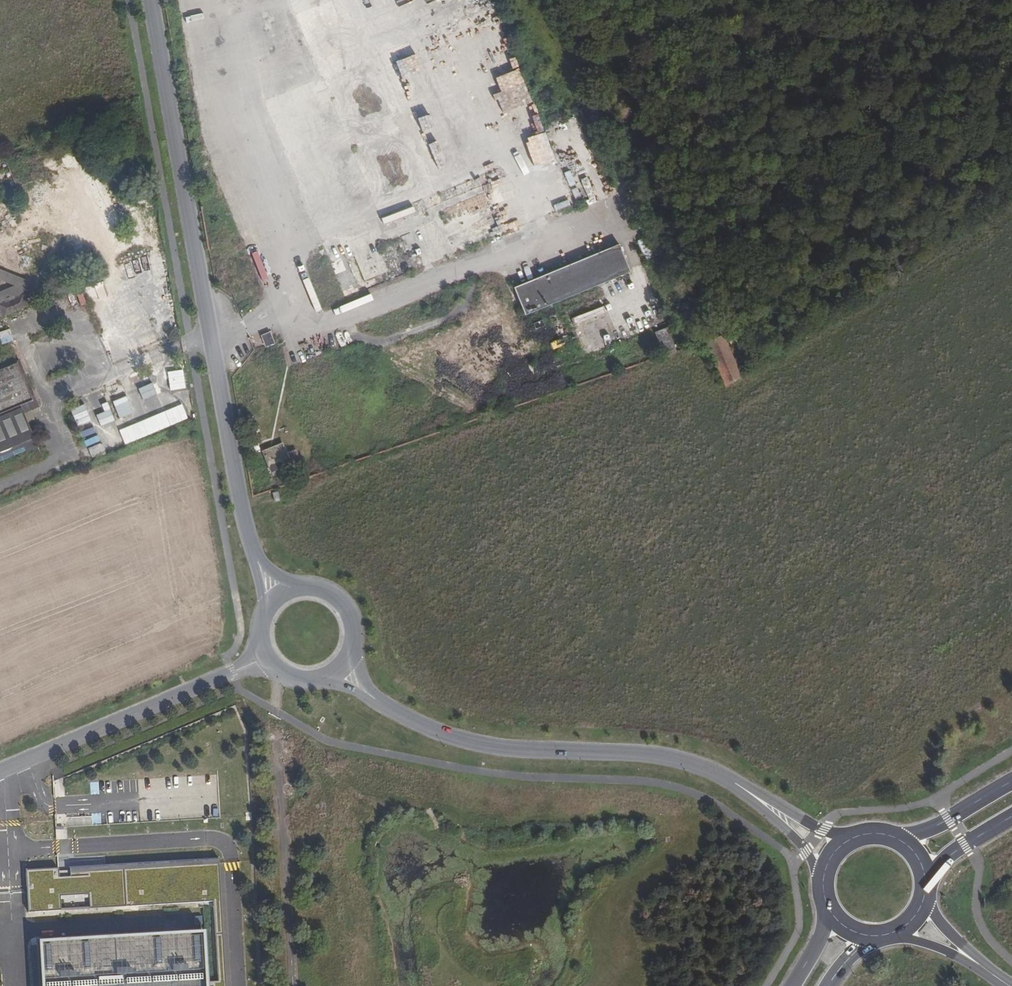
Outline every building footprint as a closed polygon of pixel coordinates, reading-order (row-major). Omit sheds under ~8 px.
[(639,237),(646,257),(655,253),(647,233),(639,237)] [(525,311),(631,269),(621,243),(514,286),(525,311)] [(75,291),(80,306),(88,303),(82,289),(75,291)] [(550,316),(552,322),(558,319),(555,314),(550,316)] [(538,328),(546,324),(544,319),(536,322),(538,328)] [(653,332),(661,357),(676,352),(668,327),(653,332)] [(273,331),(261,335),(265,348),(278,343),(273,331)] [(722,335),(706,342),(726,386),(743,374),(722,335)] [(10,400),(17,415),(38,406),(19,361),(17,362),(29,392),(10,400)] [(31,448),(17,415),(10,400),(29,392),(17,362),(0,369),(0,461),(31,448)] [(167,370),(169,389),(184,387),(183,369),(167,370)] [(125,394),(101,405),(104,410),(95,414),(101,426),(133,412),(125,394)] [(124,443),(188,418),(182,404),(118,428),(124,443)] [(95,428),(82,430),(84,444),(97,443),(95,428)] [(100,444),(89,448),(91,455),(102,452),(100,444)] [(280,445),(261,453),(269,474),(289,465),(280,445)] [(218,860),(69,869),(69,870),(69,877),(70,881),(59,882),(59,877),(58,871),(58,870),(26,872),(28,904),(34,904),(34,912),(213,902),(218,981),(208,982),(205,935),(36,945),(39,985),(225,985),(218,860)]
